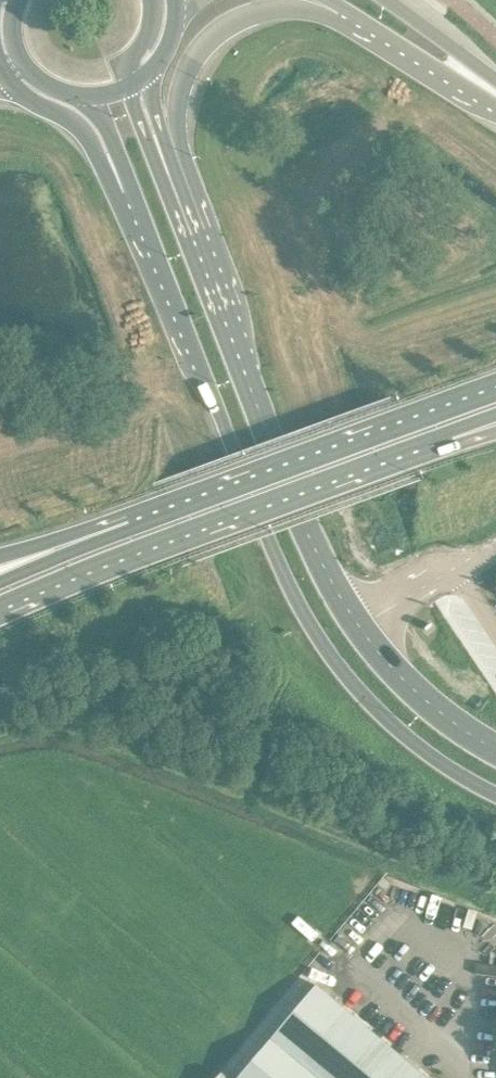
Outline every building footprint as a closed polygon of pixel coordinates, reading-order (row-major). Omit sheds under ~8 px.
[(319,981),(235,1077),(431,1077),(319,981)]
